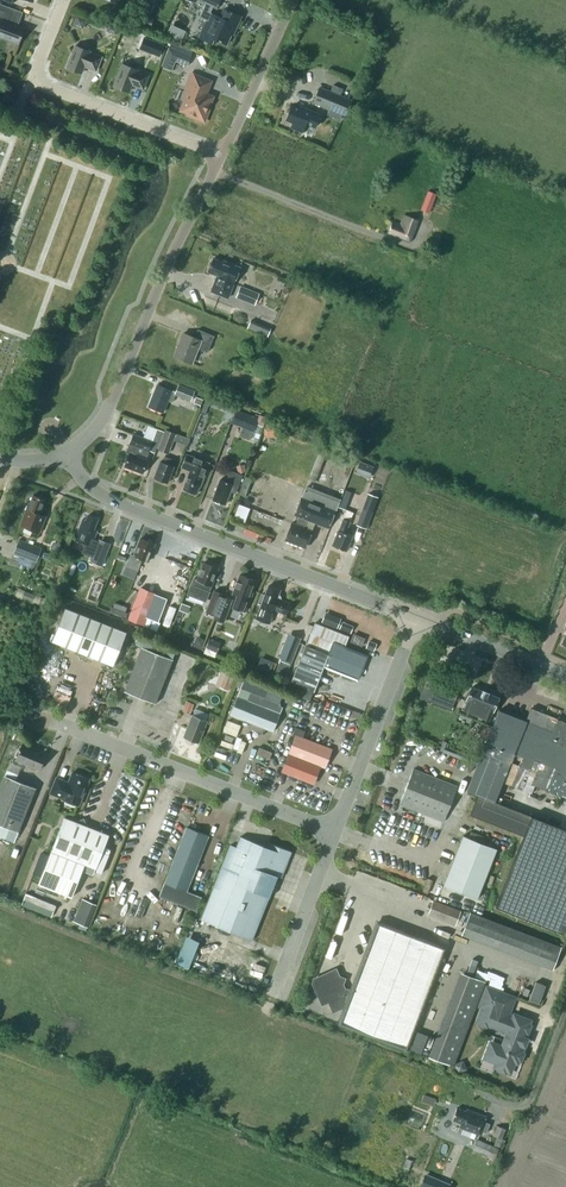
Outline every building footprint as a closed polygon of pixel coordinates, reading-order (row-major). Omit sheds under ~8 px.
[(199,0),(205,3),(213,7),(217,8),(221,0),(199,0)] [(199,14),(204,3),(199,1),(194,12),(199,14)] [(207,20),(199,37),(212,43),(214,38),(227,44),(233,30),(234,30),(241,16),(224,8),(220,17),(210,13),(213,7),(205,3),(199,17),(207,20)] [(0,9),(0,36),(18,43),(24,27),(8,21),(11,13),(0,9)] [(153,21),(141,17),(139,23),(150,27),(153,21)] [(110,24),(107,31),(116,34),(119,28),(110,24)] [(350,24),(347,32),(355,35),(358,28),(350,24)] [(122,37),(130,41),(133,33),(125,30),(122,37)] [(146,51),(160,56),(164,45),(150,39),(146,51)] [(90,51),(75,45),(67,67),(82,73),(84,66),(96,71),(101,57),(90,52),(90,51)] [(169,47),(161,65),(172,70),(175,61),(187,66),(191,56),(169,47)] [(143,89),(148,75),(137,71),(137,70),(123,64),(114,85),(129,91),(131,84),(143,89)] [(206,94),(211,81),(192,74),(187,87),(190,88),(181,110),(193,115),(192,116),(204,121),(209,109),(207,109),(212,97),(206,94)] [(342,88),(333,84),(331,90),(340,94),(342,88)] [(319,87),(313,102),(345,115),(351,100),(319,87)] [(315,127),(316,124),(320,114),(310,110),(309,113),(292,106),(286,119),(293,122),(291,127),(302,132),(306,123),(315,127)] [(430,213),(437,193),(428,190),(421,209),(430,213)] [(399,236),(398,238),(409,243),(418,220),(404,215),(400,224),(393,221),(388,232),(399,236)] [(217,275),(211,291),(228,297),(233,283),(234,283),(240,267),(223,260),(223,262),(213,258),(208,271),(217,275)] [(260,293),(241,285),(236,297),(255,305),(260,293)] [(267,336),(270,330),(255,324),(256,322),(251,319),(247,328),(267,336)] [(191,363),(196,353),(198,348),(208,351),(214,336),(198,329),(194,337),(183,333),(175,353),(174,356),(191,363)] [(176,392),(157,384),(148,407),(162,412),(167,400),(172,402),(175,394),(190,400),(194,391),(178,385),(176,392)] [(196,397),(193,403),(200,406),(203,400),(196,397)] [(214,399),(211,405),(223,410),(225,403),(214,399)] [(236,410),(231,423),(242,427),(240,434),(250,438),(253,431),(258,418),(236,410)] [(146,456),(148,452),(154,454),(162,431),(157,428),(152,442),(133,435),(126,453),(129,454),(124,467),(141,473),(148,457),(146,456)] [(168,452),(175,434),(165,430),(158,449),(168,452)] [(177,450),(171,466),(178,468),(184,453),(177,450)] [(195,494),(198,486),(199,487),(208,462),(187,454),(182,468),(190,471),(183,489),(195,494)] [(173,460),(164,457),(162,463),(160,462),(154,478),(167,483),(173,467),(171,466),(173,460)] [(360,461),(356,472),(369,477),(373,466),(360,461)] [(220,480),(213,500),(225,504),(229,491),(235,493),(241,475),(229,471),(226,482),(220,480)] [(295,523),(291,522),(284,540),(304,547),(311,530),(305,527),(308,520),(329,528),(336,510),(336,511),(341,498),(306,485),(294,514),(298,516),(295,523)] [(378,497),(368,493),(357,525),(367,528),(378,497)] [(24,526),(39,531),(45,516),(39,513),(44,499),(33,494),(30,503),(29,502),(20,524),(24,526)] [(245,522),(250,508),(239,504),(234,518),(245,522)] [(343,517),(350,519),(352,512),(346,510),(343,517)] [(269,514),(267,520),(281,524),(283,519),(269,514)] [(85,544),(82,552),(92,556),(90,561),(101,565),(110,541),(99,537),(98,538),(94,537),(97,530),(94,528),(97,519),(87,515),(85,520),(83,519),(75,540),(85,544)] [(349,521),(342,519),(332,546),(345,551),(351,535),(345,533),(349,521)] [(151,554),(150,554),(154,543),(152,542),(152,541),(148,539),(146,540),(140,538),(135,551),(134,550),(132,555),(130,555),(126,567),(137,571),(141,559),(147,561),(148,558),(150,559),(151,554)] [(41,548),(19,539),(14,553),(36,561),(41,548)] [(208,591),(217,568),(215,567),(215,566),(210,564),(210,565),(203,562),(197,580),(193,578),(191,585),(187,594),(205,601),(209,592),(208,591)] [(236,595),(232,607),(246,612),(250,600),(249,600),(253,591),(252,590),(255,581),(239,575),(232,594),(236,595)] [(258,604),(261,605),(256,618),(270,623),(275,609),(287,614),(291,603),(278,598),(281,590),(269,585),(265,595),(262,594),(258,604)] [(128,619),(144,625),(156,593),(140,586),(128,619)] [(215,615),(222,596),(223,594),(213,591),(205,612),(214,615),(215,615)] [(110,593),(101,595),(103,606),(112,604),(110,593)] [(231,600),(222,596),(215,615),(214,615),(213,618),(223,622),(231,600)] [(127,632),(64,606),(51,639),(113,665),(127,632)] [(348,631),(351,623),(341,620),(342,617),(325,611),(322,622),(348,631)] [(323,665),(357,678),(366,655),(344,646),(349,635),(315,622),(306,645),(305,645),(291,681),(314,690),(323,665)] [(288,672),(301,638),(288,633),(279,657),(281,658),(277,668),(288,672)] [(142,646),(141,647),(124,691),(155,704),(176,649),(139,635),(136,643),(142,646)] [(204,638),(197,636),(194,643),(201,645),(204,638)] [(261,655),(257,665),(271,670),(274,660),(261,655)] [(233,681),(236,675),(227,671),(224,677),(233,681)] [(423,685),(419,696),(427,699),(450,708),(459,685),(428,672),(423,685)] [(245,676),(230,714),(273,732),(282,707),(279,706),(280,704),(265,698),(269,686),(245,676)] [(467,700),(463,709),(475,714),(475,713),(478,714),(477,715),(488,719),(492,711),(498,697),(488,693),(488,692),(481,690),(472,687),(466,700),(467,700)] [(53,700),(68,703),(70,692),(55,689),(53,700)] [(190,713),(194,704),(186,701),(183,711),(190,713)] [(467,791),(477,795),(469,815),(523,836),(495,907),(563,933),(565,926),(565,830),(494,802),(502,783),(530,793),(533,786),(565,798),(565,722),(531,708),(526,721),(498,711),(493,726),(486,742),(467,790),(467,791)] [(192,715),(183,737),(198,743),(206,721),(198,718),(200,711),(195,709),(192,716),(192,715)] [(228,720),(223,731),(236,736),(240,725),(228,720)] [(478,739),(486,742),(493,726),(485,723),(478,739)] [(323,766),(330,747),(301,736),(304,729),(294,726),(291,735),(294,736),(288,752),(281,771),(313,783),(320,764),(323,766)] [(39,770),(45,754),(22,744),(20,749),(19,748),(18,750),(19,751),(15,760),(39,770)] [(457,787),(413,769),(399,805),(443,822),(457,787)] [(50,793),(62,798),(62,799),(78,805),(89,779),(72,772),(68,783),(56,778),(50,793)] [(14,842),(35,788),(4,776),(0,786),(0,836),(14,842)] [(133,824),(140,826),(146,804),(139,802),(133,824)] [(83,819),(75,822),(64,818),(38,884),(71,897),(81,871),(92,875),(95,868),(96,868),(109,835),(86,826),(83,819)] [(202,897),(186,891),(208,835),(186,827),(164,882),(165,883),(160,896),(196,911),(202,897)] [(443,885),(476,898),(496,848),(463,835),(443,885)] [(291,851),(269,842),(267,847),(240,836),(236,847),(230,845),(201,920),(252,940),(277,876),(281,878),(291,851)] [(33,872),(41,876),(44,868),(36,865),(33,872)] [(26,893),(24,899),(54,911),(56,905),(26,893)] [(88,925),(95,902),(81,898),(74,921),(88,925)] [(456,925),(461,910),(433,899),(428,915),(456,925)] [(553,967),(561,944),(469,911),(460,934),(553,967)] [(348,989),(344,990),(341,983),(343,979),(339,977),(337,972),(333,971),(315,979),(314,983),(322,1001),(326,1002),(328,1001),(333,1012),(342,1008),(345,1009),(339,1023),(406,1048),(444,948),(377,922),(351,990),(348,989)] [(184,934),(173,963),(185,968),(197,939),(184,934)] [(539,1003),(546,984),(535,981),(529,999),(539,1003)] [(487,988),(480,1006),(483,1007),(478,1021),(481,1022),(480,1024),(486,1026),(487,1024),(490,1026),(490,1024),(508,1031),(502,1047),(491,1043),(485,1058),(496,1062),(495,1067),(499,1068),(498,1070),(504,1072),(505,1071),(509,1072),(513,1062),(517,1063),(518,1060),(520,1060),(522,1054),(520,1054),(521,1051),(518,1049),(525,1031),(526,1032),(529,1026),(527,1025),(529,1021),(514,1015),(513,1018),(507,1015),(513,998),(487,988)] [(487,1133),(491,1124),(485,1121),(487,1116),(473,1110),(472,1113),(467,1111),(467,1110),(458,1107),(453,1119),(462,1122),(460,1126),(480,1134),(482,1130),(487,1133)] [(502,1138),(506,1128),(497,1125),(493,1135),(502,1138)] [(499,1148),(477,1139),(473,1149),(494,1158),(499,1148)] [(426,1173),(420,1186),(449,1186),(451,1183),(426,1173)]
